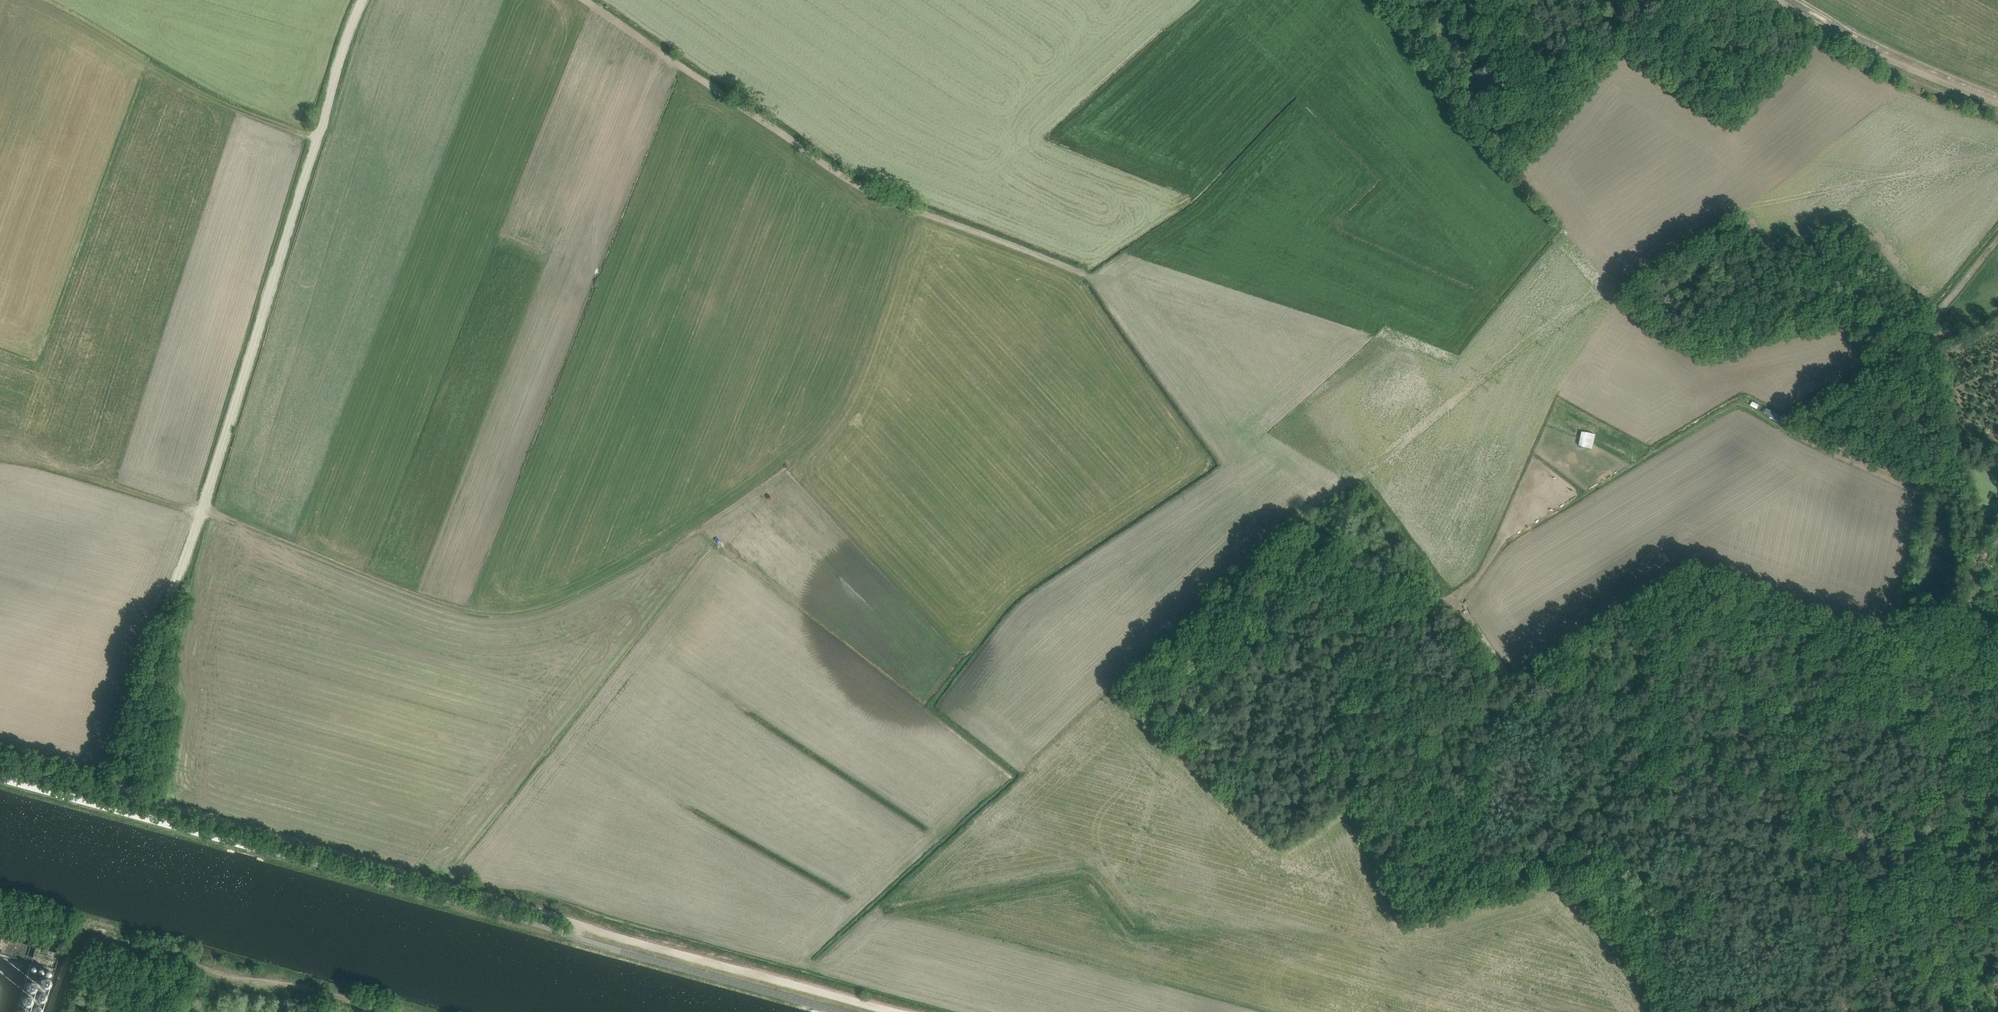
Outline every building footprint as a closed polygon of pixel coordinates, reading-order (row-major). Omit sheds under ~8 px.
[(1482,81),(1489,91),(1497,85),(1491,75),(1482,81)] [(1494,99),(1487,98),(1486,105),(1493,106),(1494,99)]
